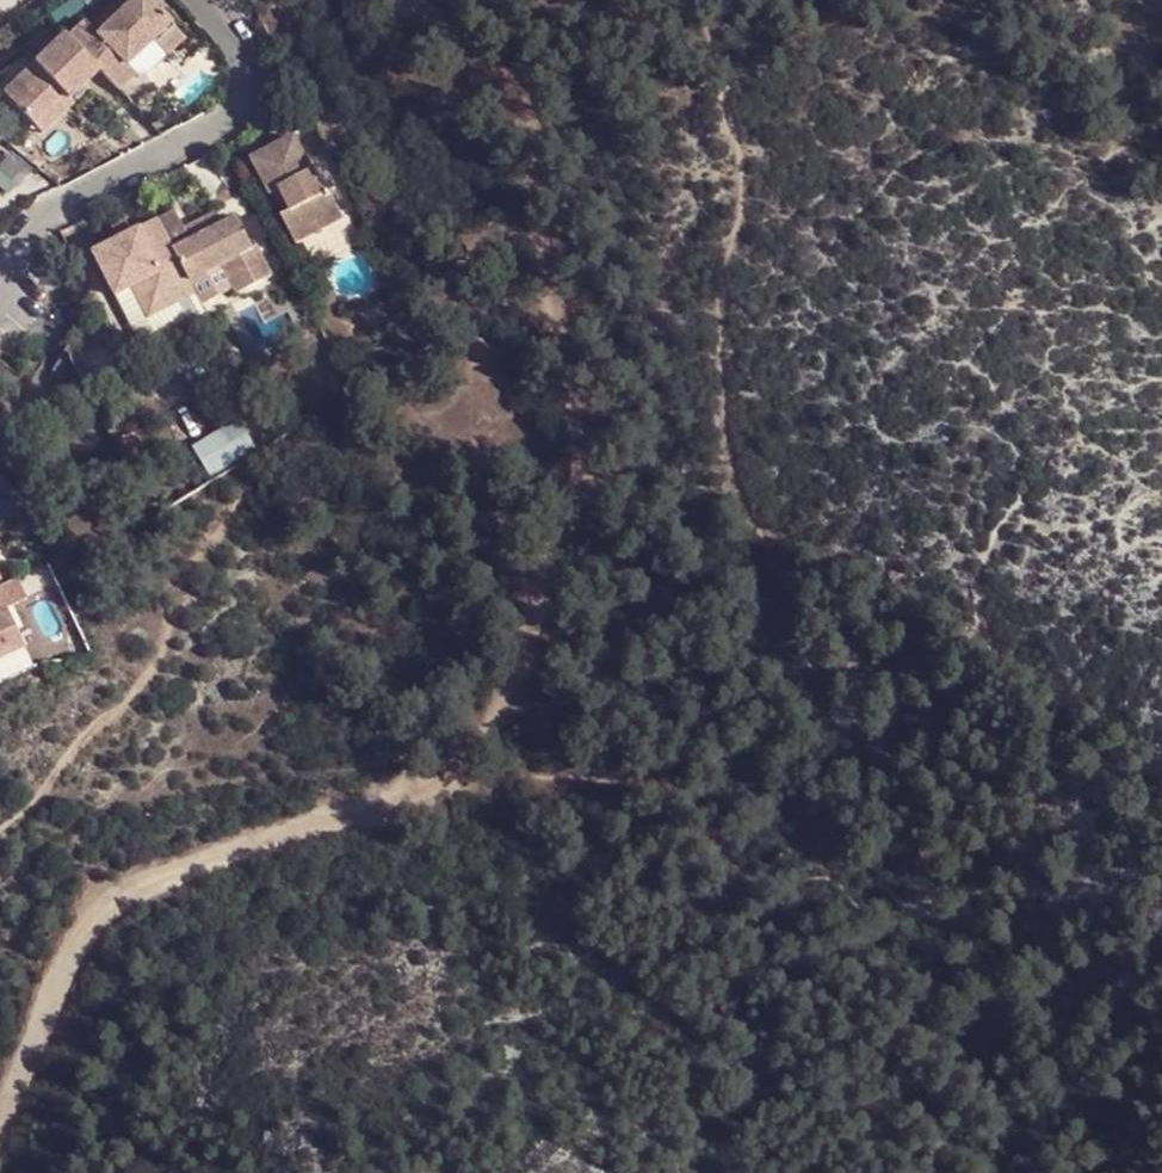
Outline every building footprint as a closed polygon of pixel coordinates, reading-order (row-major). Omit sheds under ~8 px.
[(48,21),(66,39),(68,42),(86,25),(115,0),(77,0),(48,21)] [(118,93),(135,77),(127,68),(153,44),(167,59),(184,42),(144,0),(138,0),(99,38),(81,55),(99,74),(118,93)] [(68,42),(81,55),(99,38),(86,25),(68,42)] [(68,42),(66,39),(4,96),(34,127),(65,99),(68,103),(99,74),(81,55),(68,42)] [(65,99),(34,127),(42,136),(72,107),(68,103),(65,99)] [(324,198),(294,141),(252,162),(271,198),(276,196),(282,193),(293,214),(286,216),(283,219),(296,246),(342,222),(328,195),(324,198)] [(293,214),(282,193),(276,196),(286,216),(293,214)] [(162,229),(193,289),(226,272),(241,301),(274,284),(258,252),(254,255),(240,227),(224,235),(217,222),(196,233),(202,246),(194,250),(188,238),(178,220),(162,229)] [(193,289),(162,229),(161,227),(136,240),(121,247),(98,259),(120,302),(136,293),(152,323),(199,299),(193,289)] [(121,247),(136,240),(130,228),(115,236),(121,247)] [(202,246),(196,233),(188,238),(194,250),(202,246)] [(196,447),(208,477),(257,457),(245,427),(196,447)] [(6,610),(27,601),(18,582),(0,590),(0,612),(6,610)] [(25,650),(6,610),(0,612),(0,660),(25,650)]
